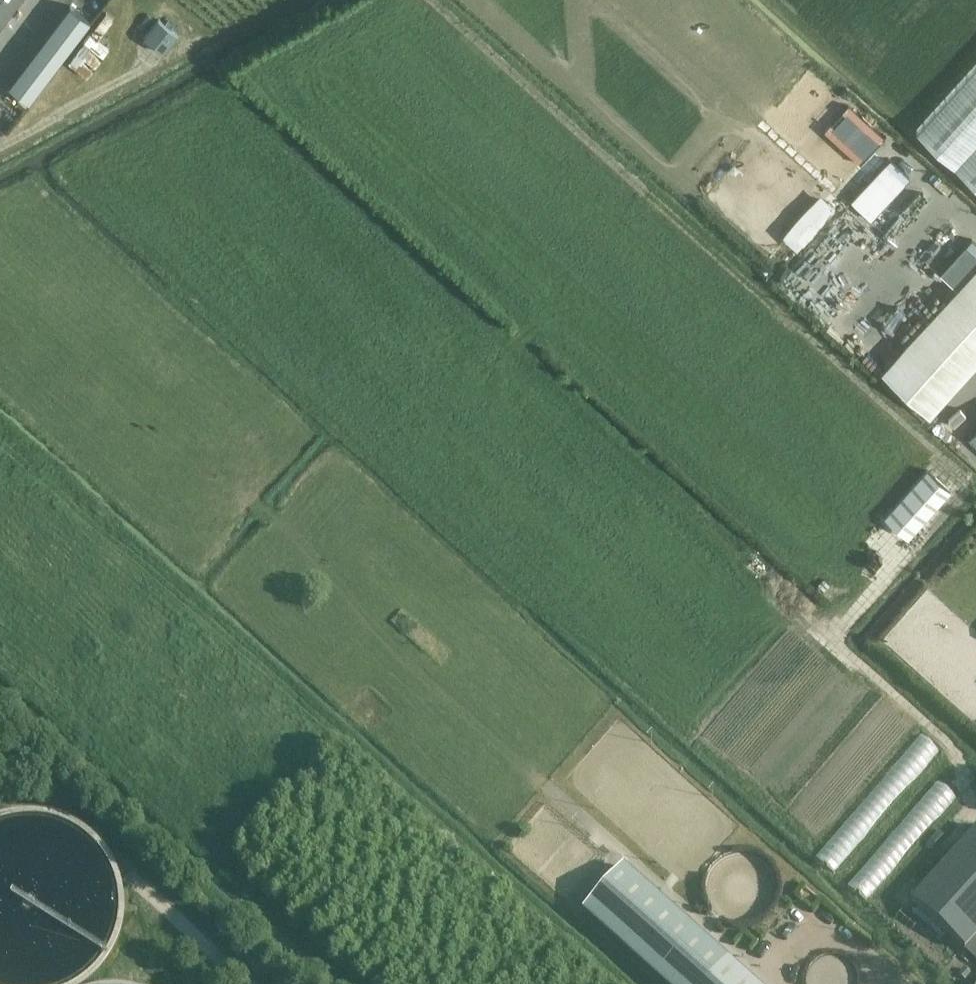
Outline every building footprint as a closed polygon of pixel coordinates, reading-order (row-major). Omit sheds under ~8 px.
[(18,0),(0,0),(0,25),(18,0)] [(32,99),(91,16),(69,1),(10,84),(32,99)] [(159,19),(144,37),(163,52),(177,34),(159,19)] [(920,134),(975,185),(975,64),(916,130),(920,134)] [(965,249),(953,260),(949,256),(933,273),(947,286),(974,258),(965,249)] [(892,380),(930,415),(975,365),(975,266),(881,370),(892,380)] [(912,536),(953,487),(927,465),(886,514),(912,536)] [(920,891),(911,901),(965,949),(975,936),(975,829),(920,891)] [(583,909),(666,983),(755,983),(727,959),(623,865),(583,909)]
